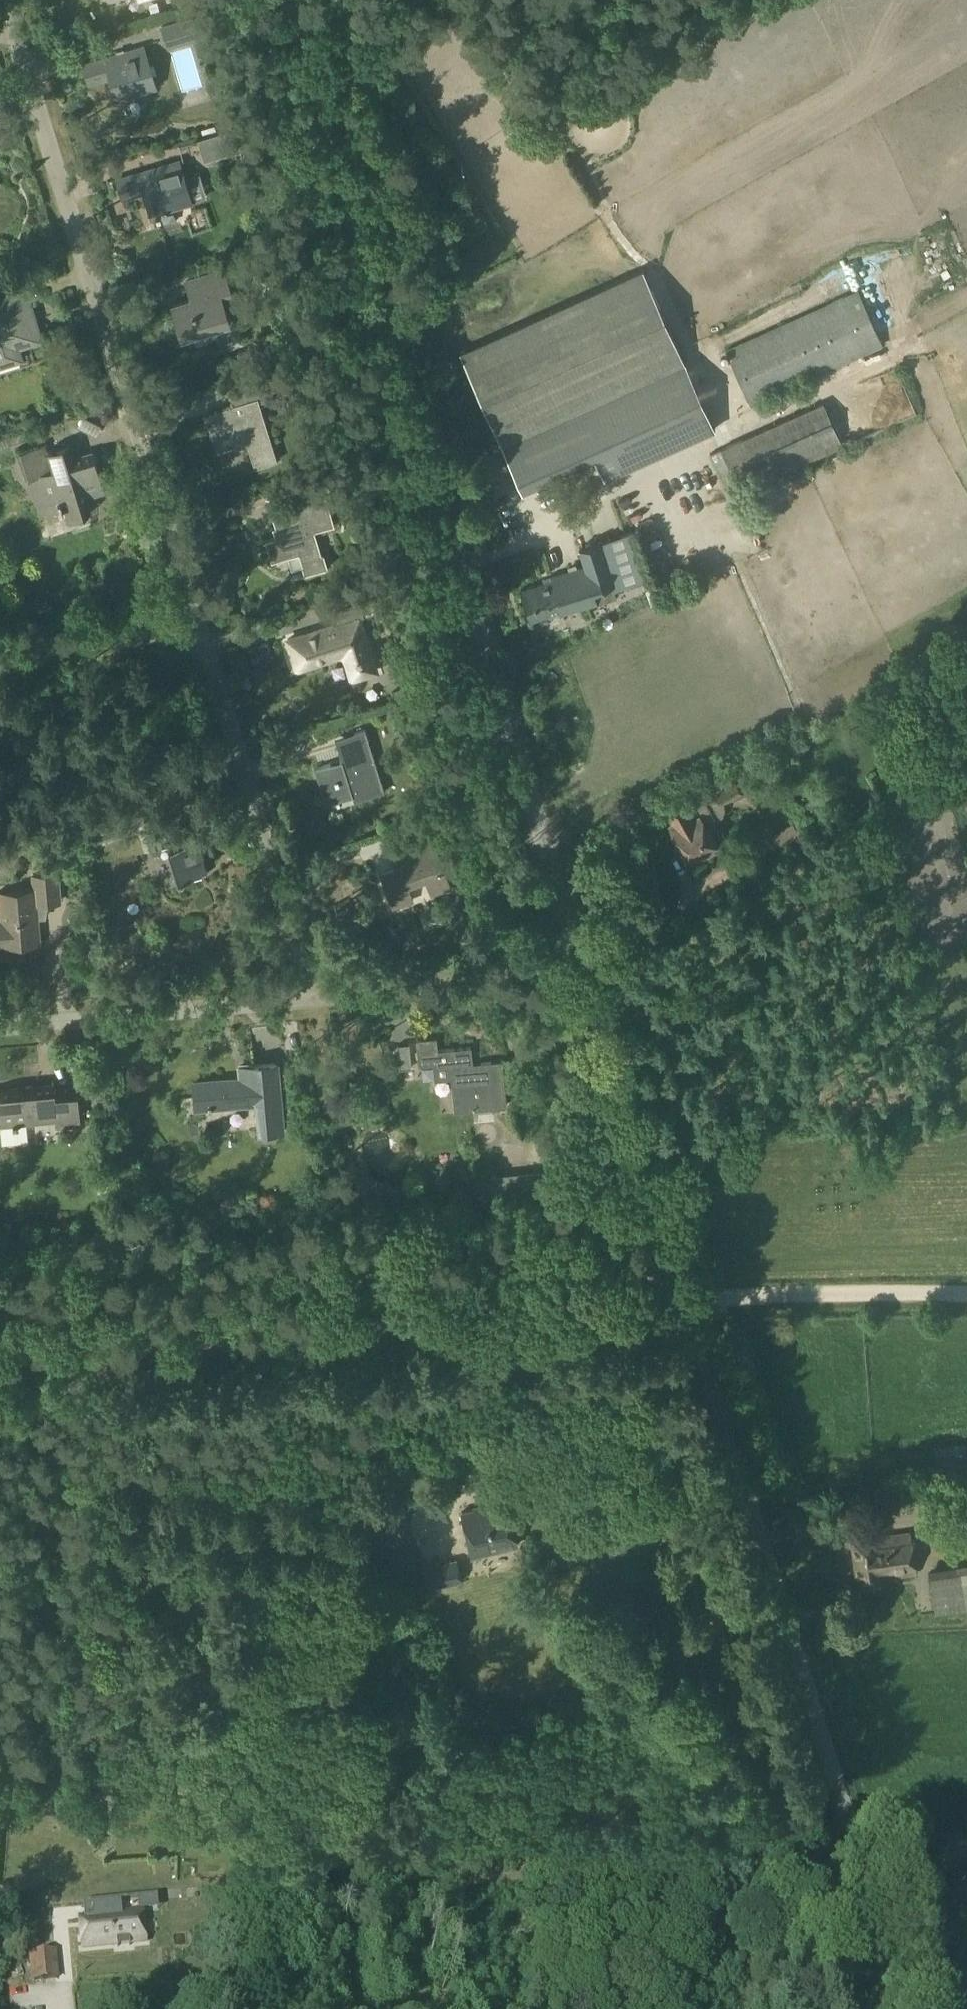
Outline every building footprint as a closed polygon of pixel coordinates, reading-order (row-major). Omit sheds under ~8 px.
[(197,16),(177,22),(183,42),(204,36),(197,16)] [(142,46),(81,64),(88,85),(109,78),(115,99),(155,87),(142,46)] [(232,130),(195,141),(201,163),(238,151),(232,130)] [(178,161),(116,180),(122,200),(143,194),(150,215),(190,202),(178,161)] [(171,305),(182,339),(228,324),(220,297),(231,294),(224,269),(201,276),(201,275),(185,280),(190,299),(171,305)] [(642,271),(459,354),(500,446),(684,362),(642,271)] [(866,309),(890,298),(877,271),(854,282),(866,309)] [(830,276),(817,279),(821,292),(834,288),(830,276)] [(20,359),(16,347),(40,340),(24,290),(0,297),(0,365),(20,359)] [(725,350),(749,406),(882,347),(857,291),(725,350)] [(500,446),(517,482),(591,448),(604,478),(713,428),(684,362),(500,446)] [(204,414),(216,452),(245,443),(253,468),(276,461),(258,402),(275,397),(270,380),(230,392),(234,405),(204,414)] [(719,448),(739,493),(841,446),(822,402),(719,448)] [(39,444),(17,451),(25,479),(28,478),(37,508),(62,501),(67,519),(69,519),(86,514),(89,513),(85,498),(104,492),(93,455),(74,460),(69,444),(46,451),(47,452),(41,454),(39,444)] [(277,537),(266,540),(271,558),(288,553),(297,551),(302,566),(304,573),(326,567),(322,554),(321,555),(314,531),(333,526),(324,492),(314,495),(268,508),(277,537)] [(521,590),(531,621),(561,612),(562,614),(614,598),(612,591),(648,580),(633,532),(579,549),(585,567),(551,578),(551,580),(521,590)] [(287,641),(297,670),(346,655),(354,679),(376,672),(359,618),(376,613),(372,600),(334,612),(338,625),(287,641)] [(341,760),(313,769),(323,802),(352,794),(354,801),(384,792),(365,730),(351,734),(355,745),(338,750),(341,760)] [(735,783),(713,795),(718,804),(723,801),(731,797),(740,792),(735,783)] [(683,805),(666,814),(672,825),(669,827),(678,844),(676,847),(680,855),(684,855),(686,858),(724,837),(716,821),(704,800),(702,796),(683,806),(683,805)] [(145,834),(151,855),(158,853),(161,848),(167,846),(176,873),(175,874),(176,878),(181,877),(183,875),(191,872),(193,879),(203,875),(205,874),(206,873),(206,872),(206,871),(200,852),(203,851),(200,842),(198,843),(196,837),(217,830),(212,813),(145,834)] [(111,837),(122,833),(118,820),(107,824),(111,837)] [(772,839),(780,854),(802,841),(794,827),(772,839)] [(93,828),(82,831),(86,845),(97,841),(93,828)] [(382,876),(392,907),(409,901),(402,881),(425,873),(432,893),(449,887),(432,839),(391,853),(397,870),(382,876)] [(67,844),(64,845),(69,861),(72,859),(76,858),(70,843),(67,844)] [(0,923),(0,946),(39,943),(36,919),(35,904),(47,903),(57,902),(55,876),(34,878),(35,890),(0,894),(0,918),(0,923)] [(435,1038),(415,1040),(418,1066),(433,1065),(434,1080),(452,1079),(455,1110),(505,1106),(501,1062),(472,1065),(470,1048),(436,1051),(435,1038)] [(51,1045),(51,1056),(73,1055),(72,1044),(51,1045)] [(411,1068),(409,1044),(397,1045),(399,1069),(411,1068)] [(193,1085),(195,1109),(256,1103),(259,1135),(283,1133),(276,1064),(238,1068),(239,1080),(193,1085)] [(25,1124),(56,1121),(57,1130),(80,1128),(76,1089),(54,1091),(53,1084),(0,1089),(0,1126),(25,1124)] [(343,1198),(346,1212),(347,1213),(353,1211),(360,1210),(357,1195),(343,1198)] [(946,1452),(917,1456),(918,1472),(948,1468),(946,1452)] [(461,1513),(471,1557),(516,1546),(505,1502),(461,1513)] [(853,1541),(859,1584),(879,1581),(878,1579),(915,1574),(909,1534),(873,1539),(873,1538),(853,1541)] [(425,1568),(430,1590),(461,1582),(456,1561),(425,1568)] [(928,1576),(934,1612),(966,1607),(966,1563),(930,1568),(930,1575),(928,1576)] [(0,1883),(0,1888),(0,1904),(8,1905),(10,1884),(0,1883)] [(133,1912),(79,1918),(83,1947),(137,1942),(133,1912)] [(56,1951),(28,1953),(31,1982),(59,1979),(56,1951)] [(213,1992),(213,1984),(214,1984),(214,1975),(202,1976),(202,1984),(203,1984),(203,1992),(213,1992)]
